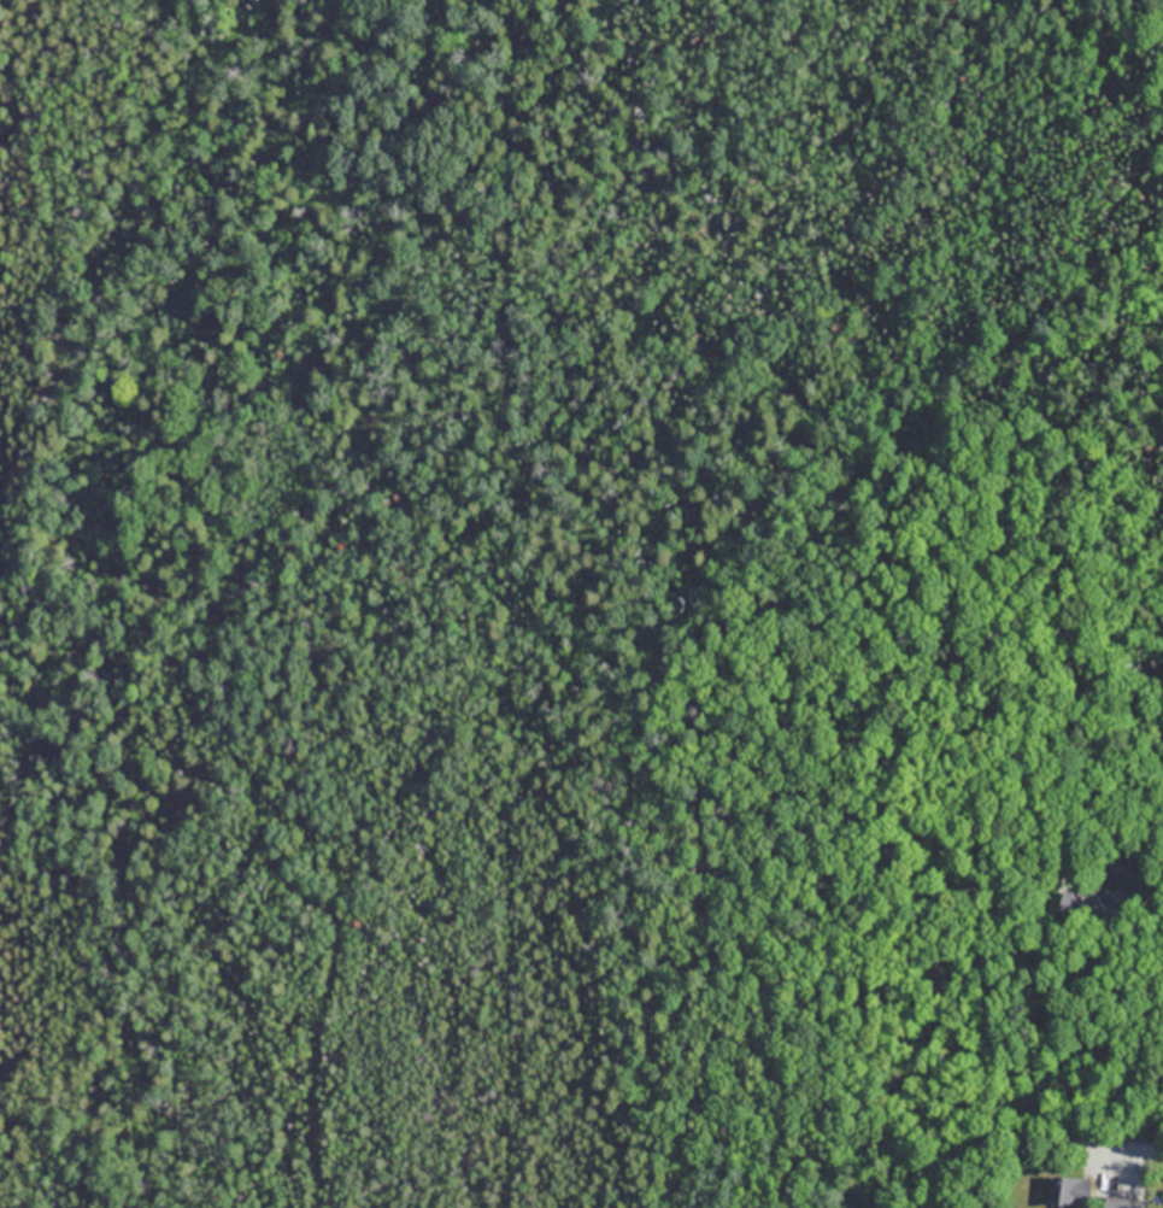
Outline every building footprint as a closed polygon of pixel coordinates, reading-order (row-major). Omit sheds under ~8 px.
[(1086,1204),(1088,1178),(1055,1176),(1053,1202),(1086,1204)] [(1147,1199),(1102,1197),(1102,1207),(1146,1207),(1147,1199)]
